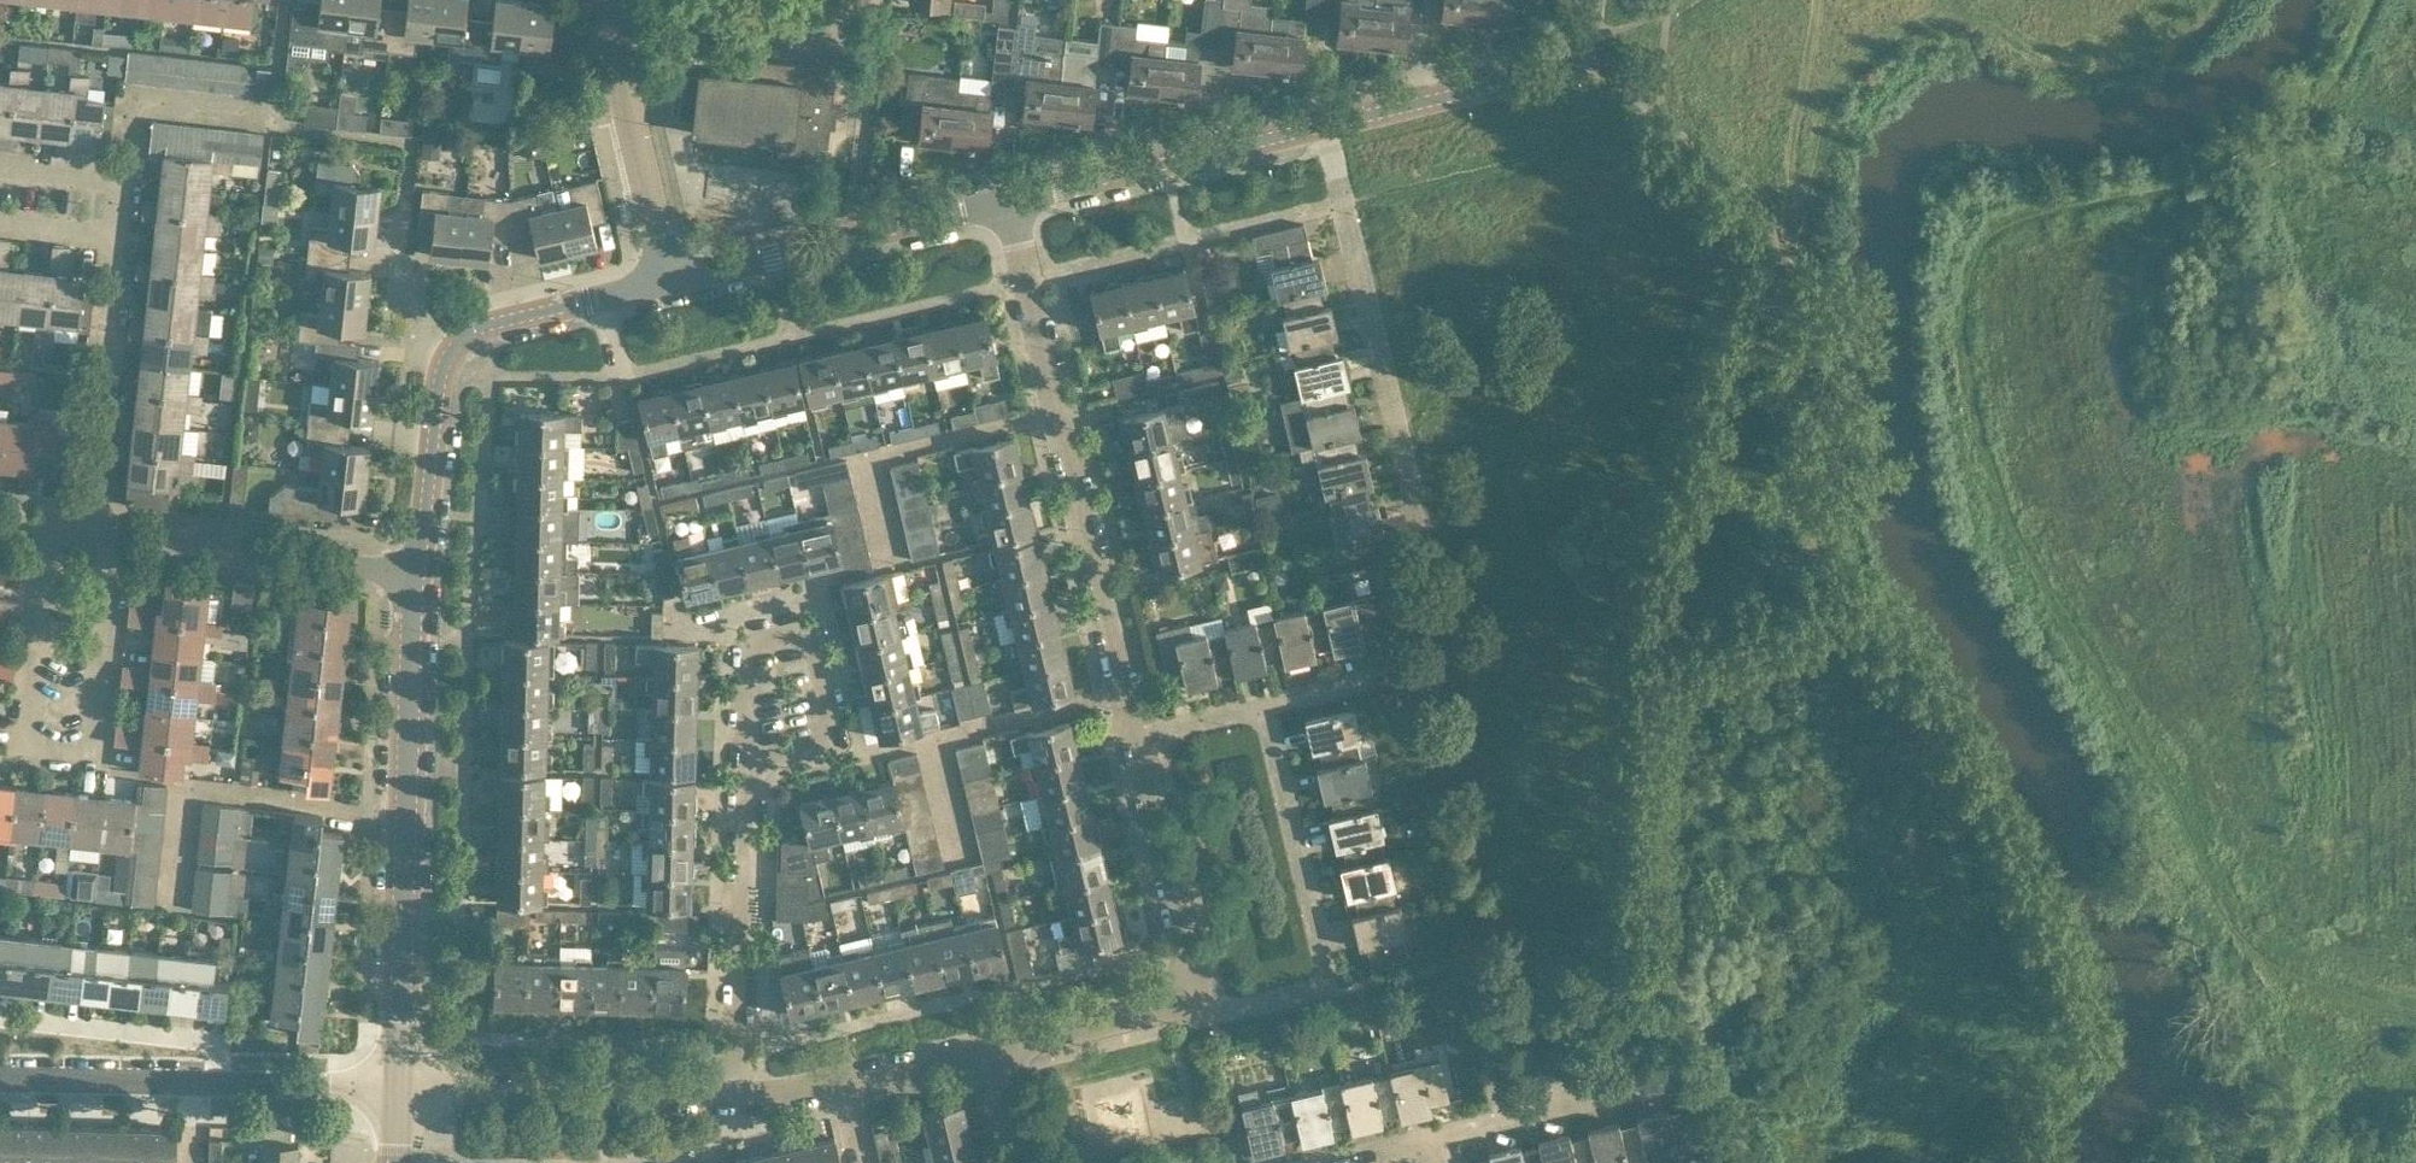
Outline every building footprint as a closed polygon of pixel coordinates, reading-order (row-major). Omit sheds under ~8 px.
[(164,11),(165,0),(136,0),(135,8),(164,11)] [(193,14),(194,0),(165,0),(164,11),(193,14)] [(222,18),(224,0),(194,0),(193,14),(222,18)] [(222,18),(251,21),(254,0),(224,0),(222,18)] [(345,50),(350,0),(320,0),(319,7),(305,5),(293,4),(289,38),(286,66),(301,68),(312,51),(329,53),(330,48),(345,50)] [(389,49),(392,15),(379,13),(380,0),(350,0),(345,50),(362,51),(362,46),(389,49)] [(434,35),(438,0),(408,0),(406,17),(392,15),(389,49),(415,52),(417,33),(434,35)] [(475,59),(478,25),(465,23),(467,0),(438,0),(434,35),(450,37),(448,56),(475,59)] [(475,59),(501,62),(503,43),(520,45),(525,1),(520,0),(495,0),(493,18),(492,26),(478,25),(475,59)] [(992,10),(1007,12),(1009,0),(993,0),(992,10)] [(1160,101),(1176,103),(1177,96),(1182,96),(1182,95),(1192,96),(1192,98),(1194,98),(1199,59),(1198,59),(1200,45),(1218,47),(1218,40),(1219,34),(1223,0),(1206,0),(1202,31),(1187,29),(1185,42),(1167,40),(1161,93),(1160,101)] [(1219,34),(1236,36),(1233,64),(1266,68),(1270,33),(1273,8),(1248,5),(1248,0),(1223,0),(1219,34)] [(1326,0),(1307,0),(1305,13),(1325,15),(1325,10),(1326,0)] [(1325,10),(1341,12),(1338,41),(1340,41),(1340,39),(1371,42),(1375,0),(1326,0),(1325,10)] [(1371,42),(1386,44),(1386,46),(1392,46),(1392,45),(1403,46),(1403,48),(1405,48),(1405,47),(1408,47),(1410,31),(1406,30),(1409,0),(1375,0),(1371,42)] [(1441,16),(1443,16),(1443,15),(1475,18),(1477,0),(1443,0),(1441,16)] [(1475,18),(1490,20),(1490,21),(1496,22),(1496,21),(1506,22),(1506,23),(1508,23),(1510,0),(1477,0),(1475,18)] [(525,1),(518,64),(522,64),(523,61),(537,62),(543,57),(571,60),(573,40),(551,37),(554,4),(525,1)] [(1270,33),(1266,68),(1282,70),(1282,71),(1288,72),(1288,70),(1298,72),(1298,73),(1300,73),(1302,49),(1306,19),(1290,17),(1272,15),(1270,33)] [(1115,59),(1119,23),(1100,21),(1095,63),(1114,65),(1115,59)] [(1119,23),(1115,59),(1131,61),(1127,90),(1130,90),(1130,89),(1145,91),(1144,99),(1160,101),(1161,93),(1167,40),(1136,36),(1137,25),(1119,23)] [(996,46),(992,88),(1010,91),(1011,85),(1015,48),(1017,26),(999,24),(996,46)] [(1017,26),(1011,85),(1026,87),(1023,116),(1026,116),(1026,114),(1045,116),(1057,117),(1061,82),(1062,65),(1064,54),(1033,50),(1035,26),(1017,24),(1017,26)] [(94,25),(92,43),(102,44),(104,26),(94,25)] [(173,36),(172,50),(189,51),(190,38),(173,36)] [(223,40),(221,52),(233,54),(237,51),(238,45),(232,38),(226,37),(223,40)] [(191,41),(189,52),(200,53),(201,42),(191,41)] [(21,43),(19,58),(30,59),(31,44),(21,43)] [(125,78),(140,80),(143,51),(129,50),(125,78)] [(140,80),(154,81),(157,53),(143,51),(140,80)] [(157,53),(154,81),(168,83),(171,55),(157,53)] [(171,55),(168,83),(182,85),(186,56),(171,55)] [(186,56),(182,85),(197,86),(200,58),(186,56)] [(200,58),(197,86),(211,88),(214,59),(200,58)] [(682,73),(678,118),(683,118),(693,119),(691,132),(778,141),(776,160),(815,164),(817,145),(827,146),(829,128),(836,68),(836,67),(753,58),(751,77),(698,71),(697,75),(682,73)] [(214,59),(211,88),(225,89),(228,61),(214,59)] [(228,61),(225,89),(239,91),(243,62),(228,61)] [(70,62),(69,73),(71,73),(78,74),(79,63),(70,62)] [(239,91),(254,92),(257,64),(243,62),(239,91)] [(257,64),(254,92),(268,94),(271,66),(257,64)] [(1061,82),(1057,117),(1073,119),(1072,121),(1078,122),(1078,119),(1088,121),(1088,123),(1090,123),(1093,99),(1096,69),(1082,67),(1062,65),(1061,82)] [(4,146),(6,131),(9,131),(15,83),(19,83),(21,67),(11,66),(10,82),(0,81),(0,145),(4,146)] [(40,134),(40,128),(45,86),(28,84),(29,68),(21,67),(19,83),(15,83),(9,131),(6,131),(4,146),(13,147),(15,132),(40,134)] [(908,72),(904,114),(905,114),(906,109),(921,111),(918,140),(920,140),(921,138),(952,142),(956,106),(958,89),(959,78),(942,76),(927,75),(908,72)] [(56,152),(64,153),(66,137),(69,138),(74,89),(79,90),(80,74),(78,74),(71,73),(69,89),(45,86),(40,128),(58,130),(56,152)] [(66,137),(64,153),(73,154),(75,138),(100,141),(104,99),(87,97),(89,75),(80,74),(79,90),(74,89),(69,138),(66,137)] [(956,106),(952,142),(967,143),(967,146),(973,146),(973,144),(983,146),(983,147),(985,147),(991,93),(958,89),(956,106)] [(336,125),(338,109),(306,106),(304,122),(336,125)] [(352,112),(351,127),(364,128),(366,113),(352,112)] [(381,116),(380,131),(393,132),(395,117),(381,116)] [(149,149),(163,151),(166,122),(152,120),(149,149)] [(510,129),(508,145),(545,134),(540,120),(510,129)] [(163,151),(165,151),(177,152),(180,123),(166,122),(163,151)] [(180,123),(177,152),(191,154),(194,125),(180,123)] [(194,125),(191,154),(205,156),(208,126),(194,125)] [(208,126),(205,156),(219,157),(222,128),(208,126)] [(222,128),(219,157),(233,159),(236,129),(222,128)] [(236,129),(233,159),(247,160),(250,131),(236,129)] [(250,131),(247,160),(260,162),(264,132),(250,131)] [(423,139),(422,151),(440,153),(441,141),(423,139)] [(161,183),(167,183),(209,188),(211,170),(232,172),(233,159),(219,157),(205,156),(191,154),(177,152),(165,151),(161,183)] [(333,192),(332,209),(376,214),(379,184),(358,182),(360,171),(353,162),(318,158),(314,190),(333,192)] [(263,201),(277,203),(281,169),(267,168),(263,201)] [(553,188),(557,207),(568,250),(597,243),(590,214),(604,211),(596,177),(553,188)] [(143,198),(142,206),(158,208),(158,211),(206,216),(205,221),(221,223),(222,214),(206,212),(209,188),(167,183),(165,200),(143,198)] [(430,253),(460,256),(465,212),(448,210),(450,191),(446,191),(422,188),(419,222),(433,224),(430,253)] [(553,188),(510,198),(512,233),(532,228),(539,257),(568,250),(557,207),(553,188)] [(465,212),(460,256),(489,259),(493,230),(512,233),(510,198),(484,195),(482,214),(465,212)] [(154,243),(160,243),(202,248),(204,230),(219,232),(221,223),(205,221),(206,216),(158,211),(158,208),(142,206),(141,215),(157,217),(154,243)] [(309,243),(308,250),(342,254),(343,240),(372,244),(376,214),(332,209),(330,226),(311,224),(309,243)] [(1265,232),(1252,235),(1255,247),(1268,244),(1273,265),(1270,266),(1275,290),(1277,298),(1281,297),(1317,288),(1325,286),(1319,264),(1317,255),(1310,257),(1305,238),(1302,224),(1302,223),(1276,229),(1265,232)] [(17,317),(22,276),(5,274),(9,239),(0,238),(0,315),(17,317)] [(299,242),(298,249),(308,250),(309,243),(299,242)] [(136,258),(135,267),(151,268),(151,271),(199,276),(198,281),(214,282),(215,279),(215,273),(199,272),(202,248),(160,243),(158,260),(136,258)] [(53,330),(54,321),(79,324),(79,330),(89,331),(92,297),(82,296),(84,282),(66,280),(69,246),(52,244),(49,272),(54,273),(49,321),(45,320),(44,328),(53,330)] [(324,279),(322,295),(366,301),(369,271),(340,268),(342,254),(308,250),(305,276),(324,279)] [(147,303),(153,303),(195,308),(197,290),(213,292),(213,290),(214,282),(198,281),(199,276),(151,271),(151,268),(135,267),(134,275),(150,277),(147,303)] [(1153,274),(1152,274),(1162,317),(1179,313),(1183,330),(1197,327),(1183,267),(1182,267),(1182,269),(1154,276),(1153,274)] [(22,276),(17,317),(36,319),(36,323),(34,338),(32,363),(43,365),(46,339),(52,340),(53,330),(44,328),(45,323),(45,320),(49,321),(54,273),(49,272),(23,269),(22,276)] [(1222,273),(1202,278),(1210,312),(1230,307),(1222,273)] [(1122,281),(1121,281),(1132,325),(1134,330),(1149,326),(1147,321),(1162,317),(1152,274),(1151,274),(1152,277),(1123,283),(1122,281)] [(214,282),(213,290),(223,291),(225,280),(215,279),(214,282)] [(1132,325),(1121,281),(1121,284),(1093,291),(1092,288),(1090,289),(1104,349),(1120,345),(1116,328),(1132,325)] [(1317,288),(1281,297),(1285,315),(1281,316),(1283,323),(1289,347),(1293,346),(1329,337),(1337,335),(1334,323),(1331,312),(1329,304),(1322,306),(1317,288)] [(298,338),(317,340),(332,339),(333,327),(363,330),(366,301),(322,295),(320,312),(301,310),(298,338)] [(129,317),(128,326),(145,328),(145,331),(192,336),(192,341),(207,343),(211,310),(195,308),(153,303),(151,320),(129,317)] [(953,321),(952,321),(962,364),(978,360),(982,376),(998,373),(984,314),(982,314),(982,317),(953,324),(953,321)] [(922,329),(921,329),(931,371),(933,377),(948,373),(946,368),(962,364),(952,321),(951,322),(952,324),(923,331),(922,329)] [(141,362),(147,363),(189,367),(191,350),(206,352),(207,343),(192,341),(192,336),(145,331),(145,328),(128,326),(128,335),(144,337),(141,362)] [(1176,368),(1179,379),(1223,368),(1213,326),(1199,330),(1207,360),(1176,368)] [(892,336),(891,336),(901,378),(902,384),(917,381),(916,375),(931,371),(921,329),(920,329),(921,331),(893,338),(892,336)] [(861,343),(870,386),(872,392),(887,388),(885,382),(901,378),(891,336),(890,336),(891,338),(862,345),(861,343)] [(1329,337),(1293,346),(1297,364),(1293,365),(1301,396),(1304,395),(1307,394),(1341,386),(1349,384),(1343,362),(1341,353),(1333,355),(1329,337)] [(334,367),(332,384),(375,389),(379,359),(350,355),(351,341),(332,339),(317,340),(314,365),(334,367)] [(831,350),(830,350),(840,393),(842,399),(856,395),(855,389),(870,386),(861,343),(860,343),(861,346),(832,353),(831,350)] [(840,393),(830,350),(829,350),(830,353),(801,360),(800,358),(798,358),(810,406),(826,403),(824,397),(840,393)] [(761,367),(760,367),(771,416),(787,412),(785,406),(802,402),(792,360),(790,360),(791,363),(762,370),(761,367)] [(123,377),(122,386),(138,388),(138,391),(185,396),(185,401),(200,403),(201,394),(186,392),(189,367),(147,363),(145,380),(123,377)] [(731,374),(730,374),(740,417),(743,434),(774,426),(771,416),(760,367),(760,370),(731,377),(731,374)] [(12,382),(12,380),(14,369),(0,368),(0,381),(12,382)] [(14,369),(12,382),(32,385),(34,385),(36,371),(34,371),(14,369)] [(1148,389),(1145,379),(1143,370),(1112,377),(1116,397),(1148,389)] [(1169,373),(1145,379),(1148,389),(1172,383),(1169,373)] [(700,381),(699,382),(711,430),(726,427),(724,421),(740,417),(730,374),(729,375),(729,377),(700,384),(700,381)] [(247,376),(245,390),(259,392),(260,378),(247,376)] [(1182,388),(1185,403),(1216,395),(1213,381),(1182,388)] [(670,388),(668,389),(669,392),(679,432),(680,438),(681,443),(682,444),(682,446),(713,439),(711,430),(709,424),(699,382),(699,384),(670,391),(670,388)] [(311,399),(308,425),(342,428),(343,415),(372,419),(375,389),(332,384),(330,401),(311,399)] [(134,423),(140,423),(182,428),(184,410),(199,412),(200,403),(185,401),(185,396),(138,391),(138,388),(122,386),(121,395),(137,397),(134,423)] [(1301,396),(1280,401),(1292,450),(1312,445),(1316,444),(1352,436),(1360,434),(1355,411),(1353,403),(1345,404),(1341,386),(1307,394),(1304,395),(1301,396)] [(639,396),(637,396),(643,420),(652,456),(667,452),(683,448),(682,446),(682,444),(681,443),(680,438),(679,432),(669,392),(639,399),(639,396)] [(975,411),(973,412),(976,421),(1008,414),(1005,398),(974,406),(975,411)] [(1145,412),(1121,418),(1122,420),(1123,419),(1130,448),(1129,448),(1129,449),(1171,439),(1188,434),(1184,419),(1181,403),(1145,412)] [(520,443),(523,443),(563,444),(564,428),(581,428),(581,412),(521,410),(521,412),(523,412),(522,442),(520,442),(520,443)] [(976,421),(973,412),(951,417),(953,427),(976,421)] [(20,463),(20,468),(32,470),(37,424),(40,424),(41,415),(32,414),(31,423),(8,420),(3,461),(20,463)] [(32,470),(20,468),(18,484),(36,486),(37,470),(62,473),(67,432),(48,430),(50,416),(41,415),(40,424),(37,424),(32,470)] [(617,421),(615,446),(626,446),(628,446),(637,444),(631,417),(617,421)] [(938,421),(912,427),(915,436),(940,430),(938,421)] [(116,438),(115,447),(131,449),(131,451),(179,456),(179,452),(182,428),(140,423),(138,440),(116,438)] [(324,453),(322,470),(366,475),(369,445),(340,442),(342,428),(308,425),(305,451),(324,453)] [(915,436),(912,427),(889,432),(891,442),(915,436)] [(1231,431),(1221,433),(1227,459),(1237,457),(1231,431)] [(876,435),(851,441),(854,450),(878,444),(876,435)] [(1352,436),(1316,444),(1320,463),(1317,464),(1324,495),(1328,494),(1364,485),(1372,483),(1367,461),(1364,452),(1357,454),(1352,436)] [(973,463),(977,478),(978,479),(1020,469),(1020,468),(1018,468),(1011,439),(1013,439),(1012,437),(953,452),(956,467),(973,463)] [(1136,479),(1136,480),(1178,470),(1184,469),(1180,454),(1175,455),(1171,439),(1129,449),(1129,450),(1131,450),(1138,479),(1136,479)] [(854,450),(851,441),(828,446),(831,456),(854,450)] [(519,473),(519,475),(522,475),(562,476),(568,476),(569,444),(563,444),(523,443),(522,473),(519,473)] [(637,444),(628,446),(629,451),(634,471),(643,469),(637,444)] [(1259,444),(1243,448),(1246,460),(1264,455),(1261,444),(1259,444)] [(131,449),(115,447),(114,456),(130,458),(127,483),(169,487),(171,469),(193,472),(195,453),(179,452),(179,456),(131,451),(131,449)] [(808,450),(780,457),(783,467),(810,461),(808,450)] [(780,457),(759,462),(761,472),(762,473),(783,467),(780,457)] [(1237,457),(1227,459),(1231,477),(1232,480),(1232,482),(1242,479),(1242,478),(1237,457)] [(846,459),(818,466),(819,467),(822,482),(850,475),(847,460),(846,459)] [(889,466),(893,481),(921,475),(917,459),(889,466)] [(230,494),(245,496),(249,462),(234,460),(230,494)] [(746,465),(721,471),(723,481),(735,479),(749,475),(746,465)] [(818,466),(794,471),(794,472),(798,488),(822,482),(819,467),(818,466)] [(981,493),(984,509),(985,510),(1028,499),(1028,498),(1026,499),(1019,470),(1021,470),(1020,469),(978,479),(977,478),(971,479),(975,495),(981,493)] [(366,475),(322,470),(320,487),(286,483),(270,495),(268,510),(336,517),(345,511),(345,502),(363,504),(366,475)] [(1143,509),(1143,510),(1186,501),(1191,499),(1187,484),(1182,486),(1178,470),(1136,480),(1136,481),(1138,480),(1145,509),(1143,509)] [(721,471),(698,476),(701,487),(723,481),(721,471)] [(788,473),(763,479),(766,490),(790,484),(788,474),(788,473)] [(518,505),(518,506),(521,506),(568,508),(568,507),(568,492),(562,492),(562,476),(522,475),(521,505),(518,505)] [(822,482),(826,498),(854,491),(850,475),(822,482)] [(893,481),(897,497),(925,490),(921,475),(893,481)] [(685,479),(660,485),(663,496),(687,490),(685,479)] [(751,482),(727,487),(729,498),(754,493),(751,482)] [(646,483),(637,485),(643,509),(652,507),(646,483)] [(1364,485),(1328,494),(1332,512),(1328,513),(1336,544),(1360,539),(1371,536),(1384,533),(1378,510),(1376,501),(1368,503),(1364,485)] [(727,487),(702,493),(705,504),(729,498),(727,487)] [(1255,492),(1259,510),(1282,504),(1279,487),(1255,492)] [(897,497),(900,513),(928,506),(925,490),(897,497)] [(1252,490),(1241,493),(1247,517),(1258,515),(1252,490)] [(826,498),(830,513),(858,506),(854,491),(826,498)] [(690,496),(664,502),(667,513),(692,507),(690,496)] [(985,510),(984,509),(979,510),(983,525),(988,524),(992,541),(1035,530),(1035,528),(1033,529),(1026,500),(1028,500),(1028,499),(985,510)] [(948,501),(928,506),(932,521),(952,516),(948,501)] [(1186,501),(1143,510),(1143,511),(1145,511),(1152,540),(1150,540),(1150,541),(1210,527),(1207,512),(1195,515),(1190,516),(1186,501)] [(1282,504),(1259,510),(1262,526),(1286,521),(1282,504)] [(520,536),(517,536),(517,538),(520,538),(567,539),(567,538),(577,539),(578,507),(568,507),(568,508),(521,506),(520,536)] [(830,513),(833,528),(861,521),(858,506),(830,513)] [(900,513),(904,528),(932,521),(928,506),(900,513)] [(652,507),(643,509),(649,531),(649,533),(658,531),(658,529),(652,507)] [(815,517),(799,520),(800,526),(809,565),(838,558),(839,560),(841,560),(841,559),(837,544),(833,528),(830,513),(815,517)] [(1255,518),(1241,521),(1244,536),(1259,533),(1255,518)] [(785,530),(770,533),(779,572),(808,565),(809,568),(810,567),(809,565),(800,526),(799,520),(784,524),(785,530)] [(861,521),(833,528),(837,544),(865,537),(861,521)] [(904,528),(908,544),(936,537),(932,521),(904,528)] [(1217,558),(1214,543),(1210,527),(1150,541),(1150,542),(1153,541),(1160,570),(1157,570),(1158,572),(1217,558)] [(754,537),(739,540),(749,580),(777,573),(778,575),(779,575),(779,572),(770,533),(769,528),(753,531),(754,537)] [(718,589),(708,548),(692,552),(688,535),(672,539),(686,597),(688,596),(687,594),(716,587),(717,590),(718,589)] [(724,544),(708,548),(718,589),(719,589),(718,587),(747,580),(747,582),(749,582),(749,580),(739,540),(738,535),(723,538),(724,544)] [(998,561),(1002,577),(1044,566),(1044,565),(1041,566),(1035,538),(1037,537),(1037,535),(988,547),(992,562),(998,561)] [(865,537),(837,544),(841,559),(869,552),(865,537)] [(936,537),(908,544),(911,559),(939,552),(936,537)] [(516,567),(516,569),(519,569),(560,570),(566,571),(566,570),(576,570),(577,555),(567,555),(567,539),(520,538),(519,567),(516,567)] [(1225,553),(1229,570),(1243,567),(1264,562),(1260,545),(1225,553)] [(651,549),(657,571),(667,569),(662,546),(651,549)] [(841,559),(841,560),(844,574),(872,567),(869,552),(841,559)] [(954,563),(944,565),(950,589),(959,587),(954,563)] [(1005,592),(1009,607),(1052,597),(1052,596),(1049,597),(1042,568),(1045,567),(1044,566),(1002,577),(996,578),(999,593),(1005,592)] [(936,567),(926,570),(932,594),(942,592),(936,567)] [(516,599),(515,600),(518,600),(559,601),(566,602),(566,586),(559,586),(560,570),(519,569),(518,599),(516,599)] [(667,569),(657,571),(663,597),(673,595),(667,569)] [(852,580),(842,582),(842,584),(844,583),(851,612),(849,613),(852,613),(894,603),(898,602),(894,587),(890,571),(884,572),(865,577),(852,580)] [(1226,572),(1214,575),(1217,589),(1230,586),(1226,572)] [(255,578),(236,575),(233,598),(252,601),(255,578)] [(1347,575),(1317,582),(1322,603),(1323,607),(1332,644),(1333,651),(1356,646),(1365,644),(1363,636),(1382,632),(1392,630),(1386,606),(1383,590),(1373,593),(1374,596),(1355,600),(1353,595),(1352,596),(1347,575)] [(126,622),(155,626),(156,620),(203,625),(203,630),(210,631),(211,621),(204,620),(208,583),(166,578),(163,608),(128,605),(126,622)] [(283,594),(280,624),(291,625),(296,626),(324,629),(322,643),(345,646),(349,616),(346,616),(346,610),(347,610),(348,609),(348,608),(349,607),(349,606),(349,605),(350,604),(350,603),(350,602),(350,601),(350,600),(349,599),(349,598),(349,597),(348,596),(347,595),(347,594),(346,593),(345,593),(344,592),(343,592),(342,591),(341,591),(304,587),(303,596),(303,597),(300,596),(294,596),(283,594)] [(959,587),(950,589),(955,611),(956,615),(965,612),(964,609),(959,587)] [(942,592),(932,594),(938,619),(948,616),(942,592)] [(1013,622),(1016,638),(1059,628),(1059,627),(1056,628),(1049,599),(1052,598),(1052,597),(1009,607),(1003,608),(1006,623),(1013,622)] [(20,618),(22,600),(0,598),(0,616),(20,618)] [(515,630),(515,632),(539,632),(564,633),(565,618),(559,617),(559,601),(518,600),(517,630),(515,630)] [(852,613),(849,613),(849,614),(852,613),(852,617),(859,643),(857,643),(857,644),(905,633),(906,632),(903,621),(899,622),(894,603),(852,613)] [(1304,607),(1273,614),(1274,619),(1283,655),(1284,662),(1307,657),(1315,655),(1314,648),(1332,644),(1323,607),(1305,611),(1304,607)] [(651,635),(662,635),(662,610),(652,610),(651,635)] [(1255,619),(1224,626),(1225,631),(1233,667),(1235,674),(1258,669),(1266,667),(1264,660),(1265,660),(1283,655),(1274,619),(1256,623),(1255,619)] [(152,651),(158,651),(200,656),(202,639),(220,641),(222,628),(222,622),(211,621),(210,631),(203,630),(203,625),(156,620),(155,626),(152,651)] [(1179,624),(1155,629),(1164,665),(1180,661),(1186,686),(1209,681),(1217,679),(1215,672),(1233,667),(1225,631),(1207,635),(1206,631),(1191,634),(1188,621),(1179,624)] [(969,624),(958,627),(964,650),(975,647),(969,624)] [(290,626),(287,654),(293,655),(321,658),(319,672),(342,675),(345,646),(322,643),(324,629),(296,626),(291,625),(290,626)] [(242,644),(243,631),(222,628),(220,641),(242,644)] [(1020,652),(1023,668),(1066,658),(1066,657),(1063,658),(1056,629),(1059,628),(1016,638),(1010,639),(1014,654),(1020,652)] [(951,629),(941,631),(947,656),(957,653),(951,629)] [(243,631),(242,644),(249,645),(251,632),(243,631)] [(864,674),(864,675),(912,663),(911,655),(905,656),(901,640),(906,638),(905,633),(857,644),(857,645),(859,644),(866,673),(864,674)] [(504,669),(504,670),(506,670),(548,671),(554,671),(554,656),(555,639),(549,639),(529,639),(505,638),(505,640),(507,640),(506,669),(504,669)] [(586,664),(586,666),(597,667),(597,665),(598,641),(586,641),(586,664)] [(604,665),(604,667),(615,667),(615,665),(615,642),(604,641),(604,665)] [(635,653),(635,658),(652,658),(652,673),(694,675),(695,645),(697,645),(697,643),(662,642),(635,642),(635,653)] [(975,647),(964,650),(969,669),(969,670),(970,676),(981,673),(980,670),(977,657),(991,654),(989,646),(975,649),(975,647)] [(119,683),(148,686),(149,680),(197,686),(196,689),(204,690),(205,681),(197,680),(200,656),(158,651),(156,668),(122,664),(119,683)] [(957,653),(947,656),(952,680),(963,678),(957,653)] [(286,676),(285,683),(289,684),(317,687),(316,702),(338,704),(342,675),(319,672),(321,658),(293,655),(290,676),(286,676)] [(1066,658),(1023,668),(1027,685),(1010,689),(1014,704),(1073,689),(1073,688),(1071,688),(1064,659),(1066,659),(1066,658)] [(13,678),(15,660),(0,659),(0,677),(13,678)] [(233,659),(232,667),(237,673),(246,670),(246,661),(233,659)] [(909,664),(864,675),(866,675),(873,704),(871,704),(871,705),(914,695),(920,694),(917,681),(913,682),(912,678),(909,664)] [(503,700),(503,702),(505,702),(547,703),(553,703),(553,687),(548,687),(548,671),(506,670),(505,700),(503,700)] [(651,689),(651,705),(693,706),(694,676),(696,677),(696,675),(694,675),(652,673),(646,673),(646,689),(651,689)] [(971,681),(967,682),(974,713),(991,709),(983,678),(971,681)] [(146,711),(151,711),(193,716),(195,699),(213,701),(215,682),(205,681),(204,690),(196,689),(197,686),(149,680),(148,686),(146,711)] [(589,680),(589,705),(599,705),(600,680),(597,680),(589,680)] [(600,680),(599,705),(610,705),(610,680),(603,680),(600,680)] [(964,683),(951,686),(958,717),(974,713),(967,682),(964,683)] [(289,684),(286,713),(314,716),(312,731),(335,733),(338,704),(316,702),(317,687),(289,684)] [(914,695),(871,705),(872,706),(874,706),(881,734),(878,735),(879,736),(938,722),(935,707),(918,711),(914,695)] [(1384,696),(1363,700),(1366,714),(1387,709),(1384,696)] [(502,732),(502,733),(504,733),(546,734),(552,734),(552,719),(547,719),(547,703),(505,702),(504,732),(502,732)] [(651,720),(650,736),(692,738),(693,708),(695,708),(695,706),(693,706),(651,705),(645,704),(645,720),(651,720)] [(589,705),(588,729),(595,730),(599,730),(599,705),(589,705)] [(599,705),(599,730),(602,730),(609,730),(610,705),(599,705)] [(1353,706),(1304,718),(1310,741),(1312,749),(1319,747),(1323,766),(1360,756),(1355,738),(1360,737),(1358,730),(1353,706)] [(113,742),(142,745),(142,739),(190,745),(190,750),(197,751),(198,740),(191,740),(193,716),(151,711),(149,728),(115,724),(113,742)] [(286,713),(283,742),(310,745),(309,760),(332,762),(335,733),(312,731),(314,716),(286,713)] [(1030,746),(1034,761),(1077,751),(1077,750),(1075,751),(1068,722),(1070,722),(1070,720),(1010,734),(1013,749),(1030,746)] [(502,763),(502,764),(526,765),(551,766),(552,750),(546,750),(546,734),(504,733),(504,763),(502,763)] [(692,738),(650,736),(644,735),(644,751),(650,751),(650,769),(693,771),(693,769),(691,769),(692,739),(695,739),(695,738),(692,738)] [(142,739),(142,745),(139,771),(181,775),(183,758),(207,760),(209,741),(198,740),(197,751),(190,750),(190,745),(142,739)] [(955,747),(958,764),(987,757),(983,741),(955,747)] [(277,761),(276,768),(280,769),(279,772),(307,775),(305,790),(328,792),(332,762),(309,760),(310,745),(283,742),(280,761),(277,761)] [(584,743),(583,768),(594,768),(595,743),(584,743)] [(602,743),(601,768),(611,769),(612,743),(602,743)] [(889,758),(892,772),(920,766),(916,751),(889,758)] [(1038,776),(1041,791),(1084,782),(1084,781),(1082,782),(1075,753),(1077,752),(1077,751),(1034,761),(1028,762),(1032,778),(1038,776)] [(242,754),(239,780),(258,782),(261,756),(242,754)] [(1323,766),(1316,768),(1322,790),(1324,798),(1331,796),(1331,797),(1335,815),(1372,805),(1367,787),(1371,786),(1364,755),(1360,756),(1323,766)] [(958,764),(962,780),(991,773),(987,757),(958,764)] [(892,772),(893,777),(895,786),(923,780),(920,766),(892,772)] [(500,804),(500,805),(502,806),(544,806),(549,806),(549,792),(545,792),(545,774),(524,773),(500,772),(500,774),(503,774),(502,804),(500,804)] [(962,780),(966,796),(994,789),(991,773),(962,780)] [(583,775),(582,800),(594,801),(594,775),(583,775)] [(601,775),(600,801),(610,801),(611,775),(601,775)] [(637,791),(637,807),(643,807),(648,807),(690,808),(691,779),(693,779),(693,777),(669,777),(643,776),(643,791),(637,791)] [(893,777),(862,784),(874,833),(875,836),(890,832),(889,829),(905,826),(902,814),(899,800),(895,786),(893,777)] [(138,780),(137,795),(165,799),(167,783),(138,780)] [(923,780),(895,786),(899,800),(926,794),(923,780)] [(1041,791),(1035,793),(1039,808),(1043,823),(1048,822),(1048,823),(1092,813),(1092,812),(1089,813),(1082,783),(1085,783),(1084,782),(1041,791)] [(5,841),(6,834),(10,834),(15,786),(0,784),(0,840),(5,841)] [(862,784),(832,791),(842,834),(859,830),(860,836),(874,833),(862,784)] [(16,833),(39,835),(44,795),(27,793),(27,787),(15,786),(10,834),(6,834),(5,841),(15,842),(16,833)] [(56,847),(66,848),(67,840),(70,841),(75,793),(44,789),(44,795),(39,835),(57,837),(56,847)] [(966,796),(970,812),(998,805),(994,789),(966,796)] [(781,849),(780,868),(810,869),(809,882),(809,897),(824,894),(816,859),(830,855),(826,838),(842,834),(832,791),(800,799),(806,820),(806,822),(794,824),(797,836),(795,837),(781,840),(781,849)] [(76,839),(100,842),(104,802),(87,800),(87,794),(75,793),(70,841),(67,840),(66,848),(75,849),(76,839)] [(926,794),(899,800),(902,814),(930,808),(926,794)] [(137,795),(136,800),(135,811),(164,814),(165,799),(137,795)] [(105,796),(104,802),(100,842),(117,844),(116,853),(130,855),(132,841),(133,826),(135,811),(136,800),(105,796)] [(204,802),(202,816),(238,820),(239,806),(204,802)] [(1335,815),(1328,817),(1334,840),(1335,847),(1342,845),(1342,846),(1347,864),(1383,854),(1379,836),(1383,835),(1376,804),(1372,805),(1335,815)] [(970,812),(974,828),(1002,821),(998,805),(970,812)] [(499,835),(499,836),(501,837),(543,838),(549,838),(549,822),(544,822),(544,806),(502,806),(501,835),(499,835)] [(648,823),(647,839),(689,840),(690,810),(692,810),(692,808),(690,808),(648,807),(643,807),(642,823),(648,823)] [(902,814),(905,826),(905,828),(933,822),(930,808),(902,814)] [(135,811),(133,826),(162,829),(164,814),(135,811)] [(294,812),(291,842),(318,845),(317,859),(339,862),(342,832),(321,830),(322,815),(294,812)] [(1052,837),(1055,853),(1056,854),(1099,843),(1097,843),(1090,814),(1092,814),(1092,813),(1048,823),(1048,822),(1043,823),(1046,838),(1052,837)] [(586,814),(585,839),(596,839),(597,814),(586,814)] [(597,814),(596,839),(606,839),(607,814),(597,814)] [(202,817),(201,830),(236,834),(238,821),(238,820),(202,816),(202,817)] [(974,828),(977,844),(1006,838),(1002,821),(974,828)] [(933,822),(905,828),(909,842),(936,836),(933,822)] [(133,826),(132,841),(160,845),(162,829),(133,826)] [(200,832),(199,844),(235,848),(236,836),(236,834),(201,830),(200,832)] [(936,836),(909,842),(912,857),(940,850),(936,836)] [(498,868),(500,868),(542,869),(548,869),(548,853),(543,853),(543,838),(501,837),(500,866),(498,866),(498,868)] [(631,838),(630,870),(641,870),(647,870),(688,871),(689,842),(692,842),(692,840),(689,840),(647,839),(631,838)] [(1006,838),(977,844),(981,860),(1010,854),(1006,838)] [(585,839),(584,863),(592,863),(595,864),(596,839),(585,839)] [(596,839),(595,864),(599,864),(605,864),(606,839),(596,839)] [(158,858),(160,845),(132,841),(130,855),(158,858)] [(291,842),(287,871),(315,874),(313,888),(336,891),(339,862),(317,859),(318,845),(291,842)] [(1054,869),(1057,884),(1063,883),(1063,884),(1106,874),(1106,873),(1104,874),(1097,845),(1099,844),(1099,843),(1056,854),(1055,853),(1050,854),(1054,869)] [(199,848),(197,859),(199,859),(233,862),(234,852),(235,848),(199,844),(199,848)] [(940,850),(912,857),(915,871),(943,864),(940,850)] [(1347,864),(1339,866),(1345,889),(1347,896),(1354,894),(1354,895),(1358,913),(1395,904),(1391,886),(1395,885),(1387,853),(1383,854),(1347,864)] [(130,855),(128,870),(157,873),(158,858),(130,855)] [(908,860),(882,867),(885,877),(911,871),(908,860)] [(971,864),(951,868),(952,870),(954,881),(957,893),(977,889),(974,874),(984,871),(982,861),(971,864)] [(195,879),(195,881),(230,885),(231,882),(232,870),(198,867),(196,866),(195,879)] [(990,869),(997,899),(1008,896),(1001,866),(990,869)] [(74,867),(71,894),(94,896),(95,881),(97,870),(74,867)] [(885,877),(882,867),(858,872),(860,883),(885,877)] [(497,897),(497,899),(521,900),(547,900),(547,885),(542,885),(542,869),(500,868),(500,897),(497,897)] [(780,868),(780,882),(809,882),(810,869),(780,868)] [(128,870),(126,886),(155,889),(157,873),(128,870)] [(688,871),(647,870),(641,870),(640,885),(646,885),(646,902),(690,904),(690,902),(688,902),(688,873),(691,873),(691,871),(688,871)] [(952,870),(927,876),(929,887),(954,881),(952,870)] [(287,871),(284,900),(312,903),(310,917),(333,920),(336,891),(313,888),(315,874),(287,871)] [(1066,898),(1070,915),(1114,904),(1113,903),(1111,904),(1104,875),(1106,875),(1106,874),(1063,884),(1063,883),(1057,884),(1048,887),(1051,902),(1066,898)] [(13,877),(12,889),(35,891),(36,880),(13,877)] [(580,877),(580,902),(591,902),(591,901),(592,877),(580,877)] [(598,877),(598,902),(608,902),(609,877),(598,877)] [(914,879),(890,885),(893,896),(917,890),(914,879)] [(36,880),(35,891),(58,893),(59,882),(36,880)] [(193,894),(193,895),(229,899),(229,898),(230,894),(230,885),(195,881),(193,894)] [(780,882),(779,897),(809,897),(809,882),(780,882)] [(230,885),(230,894),(239,895),(243,895),(244,885),(231,883),(230,885)] [(890,885),(866,891),(869,901),(893,896),(890,885)] [(96,886),(95,898),(117,900),(119,888),(96,886)] [(155,889),(126,886),(125,901),(153,904),(155,889)] [(193,895),(192,909),(227,913),(237,914),(239,895),(230,894),(229,898),(229,899),(193,895)] [(853,894),(830,899),(832,910),(856,904),(853,894)] [(1008,896),(997,899),(1004,924),(1014,921),(1008,896)] [(809,902),(809,918),(828,914),(824,898),(809,902)] [(284,900),(281,929),(309,932),(307,946),(329,949),(333,920),(310,917),(312,903),(284,900)] [(779,901),(779,918),(809,918),(809,902),(779,901)] [(1358,913),(1351,915),(1357,938),(1359,945),(1366,944),(1370,963),(1407,955),(1402,935),(1407,934),(1401,911),(1399,903),(1395,904),(1358,913)] [(1061,948),(1055,950),(1058,960),(1057,961),(1059,969),(1093,961),(1091,950),(1094,944),(1094,942),(1121,936),(1120,934),(1118,934),(1111,906),(1114,905),(1114,904),(1070,915),(1060,917),(1064,933),(1057,935),(1061,948)] [(496,925),(528,925),(528,908),(497,907),(496,925)] [(536,908),(536,918),(560,919),(560,909),(536,908)] [(560,909),(560,919),(585,920),(585,909),(560,909)] [(598,909),(598,920),(622,921),(623,910),(598,909)] [(623,910),(622,921),(647,921),(647,911),(623,910)] [(654,929),(686,929),(686,911),(654,911),(654,929)] [(964,920),(963,920),(975,969),(976,969),(976,967),(1004,960),(1005,962),(1006,962),(1001,938),(995,913),(980,917),(980,918),(964,922),(964,920)] [(947,916),(931,920),(945,977),(946,976),(945,974),(974,967),(974,969),(975,969),(963,920),(949,924),(947,916)] [(903,935),(902,935),(914,983),(915,983),(915,981),(943,974),(944,977),(945,977),(931,920),(901,927),(903,935)] [(1006,930),(1014,961),(1018,979),(1034,975),(1022,926),(1006,930)] [(281,929),(278,958),(305,961),(304,975),(326,977),(329,949),(307,946),(309,932),(281,929)] [(22,986),(25,959),(11,957),(13,935),(0,933),(0,978),(1,978),(1,984),(22,986)] [(42,938),(40,960),(54,962),(51,990),(80,993),(83,965),(69,964),(71,942),(56,940),(56,935),(43,933),(42,938)] [(22,986),(51,990),(54,962),(40,960),(42,938),(13,935),(11,957),(25,959),(22,986)] [(870,935),(840,942),(841,950),(842,949),(853,998),(854,998),(853,996),(882,989),(883,992),(884,992),(872,942),(870,935)] [(873,942),(872,942),(884,992),(884,991),(884,989),(913,982),(913,984),(914,983),(902,935),(888,939),(889,945),(874,948),(873,942)] [(496,941),(495,1002),(496,1002),(496,1000),(526,1001),(526,1003),(527,959),(512,959),(513,941),(496,941)] [(80,993),(109,996),(112,969),(98,967),(100,945),(71,942),(69,964),(83,965),(80,993)] [(274,946),(240,942),(240,952),(273,956),(274,946)] [(109,996),(138,1000),(141,972),(127,970),(129,948),(100,945),(98,967),(112,969),(109,996)] [(826,945),(809,949),(812,963),(822,1005),(824,1005),(823,1003),(852,996),(852,998),(853,998),(852,995),(842,950),(831,953),(830,950),(829,948),(826,945)] [(653,956),(652,1006),(653,1006),(653,1004),(682,1005),(682,1007),(684,1007),(686,947),(653,946),(653,956)] [(792,950),(777,954),(791,1014),(794,1013),(793,1011),(821,1004),(822,1005),(812,963),(809,949),(809,947),(792,951),(792,950)] [(138,1000),(167,1003),(170,975),(156,974),(158,951),(129,948),(127,970),(141,972),(138,1000)] [(527,959),(526,1003),(527,1003),(527,1001),(557,1002),(557,1004),(558,1004),(559,960),(559,954),(547,953),(547,950),(528,950),(527,959)] [(167,1003),(196,1006),(199,978),(185,977),(187,955),(158,951),(156,974),(170,975),(167,1003)] [(240,953),(239,966),(249,968),(250,956),(249,954),(240,953)] [(199,978),(196,1006),(226,1009),(229,981),(227,981),(215,979),(216,970),(217,958),(187,955),(185,977),(199,978)] [(559,960),(558,1004),(559,1004),(559,1002),(588,1002),(588,1004),(589,1004),(590,961),(591,955),(576,955),(576,961),(560,960),(559,960)] [(620,1005),(622,962),(622,956),(607,955),(607,961),(590,961),(589,1004),(590,1004),(590,1002),(620,1003),(620,1005)] [(651,1006),(652,1006),(653,956),(639,956),(638,962),(622,962),(620,1005),(621,1005),(621,1003),(651,1004),(651,1006)] [(278,958),(274,987),(302,990),(301,1004),(323,1006),(326,977),(304,975),(305,961),(278,958)] [(216,970),(215,979),(227,981),(228,971),(216,970)] [(274,987),(271,1017),(298,1020),(297,1033),(299,1034),(297,1049),(318,1051),(320,1036),(323,1006),(301,1004),(302,990),(274,987)] [(1420,1062),(1389,1069),(1390,1074),(1391,1073),(1400,1110),(1399,1110),(1400,1117),(1423,1112),(1432,1110),(1430,1103),(1449,1098),(1438,1052),(1437,1053),(1439,1062),(1421,1066),(1420,1062)] [(1370,1074),(1339,1081),(1340,1085),(1341,1085),(1350,1122),(1351,1129),(1374,1124),(1383,1122),(1381,1115),(1399,1110),(1400,1110),(1391,1073),(1390,1074),(1371,1078),(1370,1074)] [(1321,1085),(1291,1093),(1301,1134),(1300,1134),(1302,1141),(1325,1136),(1333,1133),(1331,1126),(1350,1122),(1341,1085),(1340,1085),(1322,1090),(1321,1085)] [(1254,1087),(1238,1090),(1241,1105),(1253,1153),(1275,1147),(1284,1145),(1282,1138),(1300,1134),(1301,1134),(1291,1093),(1258,1101),(1254,1087)] [(923,1109),(930,1139),(969,1130),(962,1100),(923,1109)] [(1621,1126),(1629,1162),(1690,1162),(1678,1111),(1669,1114),(1667,1108),(1646,1113),(1636,1115),(1638,1122),(1622,1126),(1621,1126)] [(1620,1120),(1589,1127),(1590,1133),(1572,1138),(1571,1138),(1577,1162),(1629,1162),(1621,1126),(1622,1126),(1620,1120)] [(27,1162),(28,1123),(0,1123),(0,1162),(27,1162)] [(33,1162),(56,1162),(57,1124),(28,1123),(27,1162),(33,1162)] [(87,1125),(57,1124),(56,1162),(86,1162),(87,1125)] [(116,1126),(87,1125),(86,1162),(115,1162),(116,1126)] [(145,1127),(116,1126),(115,1162),(144,1162),(145,1127)] [(144,1162),(174,1162),(175,1128),(145,1127),(144,1162)] [(263,1127),(262,1141),(291,1141),(291,1128),(263,1127)] [(873,1132),(878,1154),(890,1151),(884,1129),(873,1132)] [(936,1162),(956,1162),(975,1158),(969,1130),(930,1139),(936,1162)] [(1571,1138),(1572,1138),(1570,1131),(1539,1138),(1541,1145),(1522,1150),(1521,1150),(1524,1162),(1577,1162),(1571,1138)] [(805,1142),(810,1162),(841,1162),(834,1135),(805,1142)] [(208,1158),(220,1158),(221,1138),(209,1138),(208,1158)] [(262,1162),(297,1162),(297,1142),(291,1141),(262,1141),(262,1162)] [(776,1149),(779,1162),(810,1162),(805,1142),(776,1149)] [(1472,1162),(1524,1162),(1521,1150),(1522,1150),(1520,1143),(1489,1151),(1491,1157),(1472,1162)] [(747,1156),(749,1162),(779,1162),(776,1149),(747,1156)]
